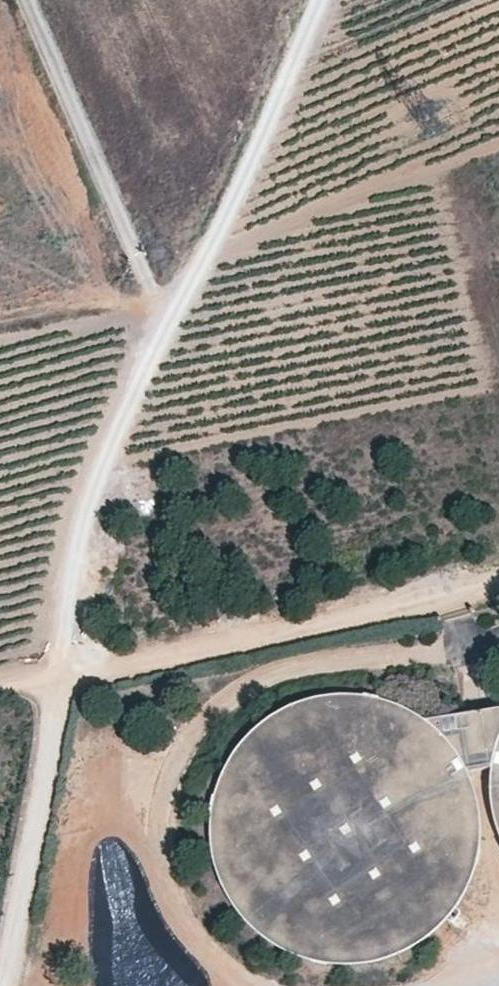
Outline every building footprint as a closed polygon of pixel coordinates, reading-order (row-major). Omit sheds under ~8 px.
[(351,705),(330,707),(310,712),(290,720),(272,730),(256,744),(242,760),(231,778),(222,797),(217,818),(216,839),(217,860),(222,880),(230,900),(240,918),(254,934),(270,948),(288,959),(307,967),(328,972),(349,974),(370,973),(390,968),(410,961),(428,950),(445,936),(458,921),(470,903),(478,884),(484,863),(486,842),(484,821),(480,801),(472,781),(470,778),(459,760),(444,743),(433,733),(430,731),(412,720),(393,712),(372,707),(351,705)] [(459,760),(470,778),(472,781),(498,779),(498,771),(498,720),(430,731),(433,733),(444,743),(459,760)]
